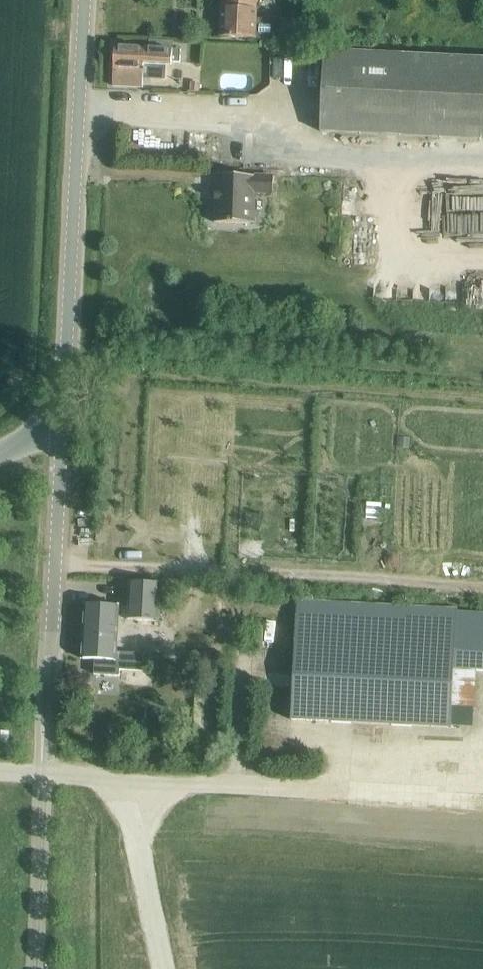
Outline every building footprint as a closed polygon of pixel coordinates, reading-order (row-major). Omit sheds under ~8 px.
[(222,8),(221,8),(220,38),(256,40),(257,33),(276,34),(276,20),(257,19),(258,10),(257,10),(257,0),(222,0),(222,8)] [(160,71),(161,66),(172,67),(173,50),(115,47),(113,87),(143,89),(143,83),(164,84),(165,71),(160,71)] [(482,141),(482,60),(325,52),(321,132),(482,141)] [(217,176),(215,224),(249,225),(250,193),(274,194),(275,178),(255,177),(217,176)] [(127,621),(160,622),(162,584),(130,582),(127,621)] [(291,721),(451,729),(455,672),(482,673),(482,614),(458,613),(458,609),(298,601),(296,633),(295,652),(294,677),(291,721)] [(86,605),(84,633),(83,660),(95,660),(94,675),(120,677),(120,671),(143,671),(143,652),(117,651),(119,606),(86,605)]
